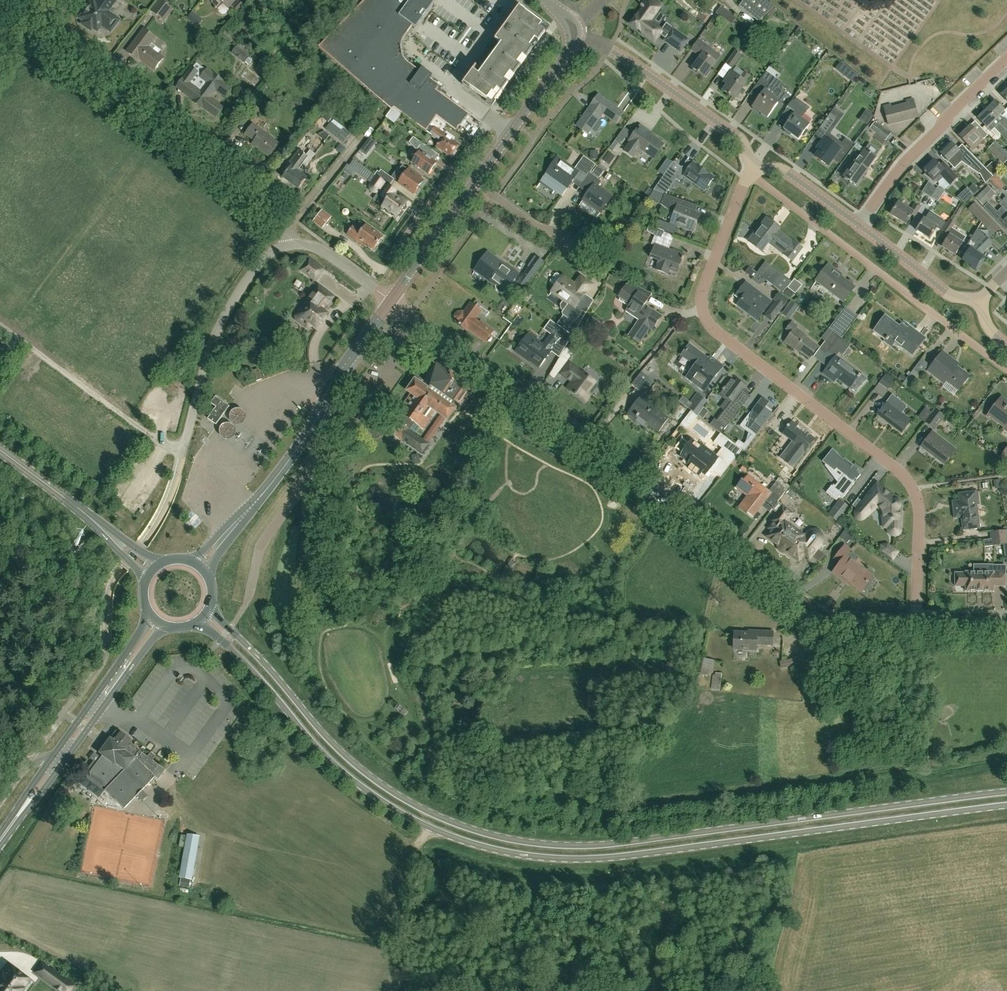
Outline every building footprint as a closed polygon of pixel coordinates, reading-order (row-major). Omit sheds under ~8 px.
[(90,31),(92,28),(97,31),(101,26),(110,32),(119,21),(107,12),(116,0),(99,0),(96,4),(92,1),(79,18),(83,21),(82,24),(90,31)] [(173,9),(167,5),(161,0),(158,0),(150,11),(155,15),(164,22),(173,9)] [(319,47),(383,102),(410,64),(406,60),(403,56),(401,45),(403,40),(405,36),(413,25),(400,16),(412,0),(366,0),(319,47)] [(423,11),(427,13),(434,2),(431,0),(412,0),(400,16),(413,25),(416,28),(423,17),(420,15),(423,11)] [(637,29),(649,37),(655,41),(659,35),(666,39),(665,40),(680,51),(688,40),(673,29),(669,35),(661,30),(650,21),(656,12),(655,12),(660,5),(653,0),(645,0),(641,7),(643,8),(631,25),(637,29)] [(774,7),(766,0),(743,0),(738,6),(759,23),(774,7)] [(239,2),(234,8),(238,11),(243,5),(239,2)] [(722,7),(716,15),(732,26),(737,19),(722,7)] [(474,70),(464,84),(470,88),(487,101),(490,97),(495,101),(538,42),(545,32),(548,29),(543,25),(526,13),(519,8),(496,40),(502,44),(497,51),(491,58),(491,59),(485,67),(480,74),(474,70)] [(192,12),(186,19),(197,28),(204,21),(192,12)] [(665,24),(661,30),(669,35),(673,29),(665,24)] [(133,56),(138,60),(140,58),(155,70),(163,59),(148,47),(155,38),(144,29),(127,52),(133,56)] [(692,68),(705,78),(711,70),(716,63),(715,62),(720,55),(698,40),(691,50),(700,57),(692,68)] [(735,51),(739,54),(744,48),(740,45),(735,51)] [(231,53),(245,63),(250,56),(236,46),(231,53)] [(734,65),(741,55),(739,54),(735,51),(727,63),(732,68),(734,65)] [(858,75),(842,61),(835,70),(852,83),(858,75)] [(732,68),(727,63),(718,75),(724,80),(733,68),(732,68)] [(410,64),(383,102),(392,110),(394,108),(402,114),(427,131),(437,117),(446,125),(447,124),(456,131),(460,126),(461,127),(470,115),(436,90),(439,86),(440,87),(441,86),(430,79),(433,75),(422,68),(419,71),(417,69),(410,64)] [(202,108),(203,107),(216,117),(223,108),(210,98),(216,90),(225,97),(232,88),(222,80),(223,80),(214,74),(213,74),(207,69),(202,75),(198,72),(192,67),(183,78),(177,87),(183,92),(194,100),(193,101),(202,108)] [(736,67),(732,73),(740,79),(744,73),(736,67)] [(765,72),(776,80),(780,75),(769,67),(765,72)] [(777,89),(779,90),(782,84),(776,80),(765,72),(755,86),(763,92),(764,90),(772,96),(777,89)] [(724,83),(727,86),(723,91),(734,99),(746,83),(745,82),(749,76),(744,73),(740,79),(732,73),(726,81),(724,83)] [(754,89),(749,95),(757,101),(763,92),(755,86),(754,89)] [(763,92),(757,101),(753,107),(752,109),(759,114),(760,112),(767,117),(778,103),(780,104),(781,102),(786,95),(779,90),(777,89),(772,96),(764,90),(763,92)] [(588,134),(602,113),(611,119),(616,123),(623,113),(616,108),(598,95),(597,97),(587,111),(577,126),(588,134)] [(791,134),(798,139),(804,131),(809,123),(801,118),(808,107),(794,97),(787,107),(795,113),(788,122),(784,129),(785,130),(784,132),(790,136),(791,134)] [(906,101),(907,104),(891,108),(890,105),(884,107),(888,124),(918,117),(913,99),(906,101)] [(1000,115),(1005,111),(995,101),(986,110),(1006,131),(1006,120),(1005,117),(1004,118),(1000,115)] [(780,116),(788,122),(795,113),(787,107),(780,116)] [(394,108),(392,110),(387,118),(395,124),(402,114),(394,108)] [(834,109),(819,129),(814,135),(822,141),(824,138),(825,139),(829,134),(830,135),(843,116),(834,109)] [(873,119),(875,116),(867,110),(860,120),(868,126),(873,119)] [(986,110),(976,120),(983,127),(986,130),(987,129),(991,133),(994,129),(1001,136),(1006,143),(1006,131),(986,110)] [(442,130),(446,125),(437,117),(427,131),(433,136),(433,137),(441,142),(437,147),(451,157),(452,156),(454,157),(457,152),(456,151),(460,145),(453,140),(454,139),(442,130)] [(248,120),(242,128),(252,136),(248,141),(256,147),(263,152),(271,158),(281,144),(248,120)] [(975,121),(970,126),(977,133),(982,129),(975,121)] [(886,141),(891,135),(875,122),(870,129),(876,133),(886,141)] [(342,131),(331,123),(326,129),(337,138),(345,144),(352,136),(344,129),(342,131)] [(636,131),(629,141),(630,142),(624,150),(634,157),(638,151),(637,151),(639,148),(654,158),(664,144),(649,134),(645,131),(647,129),(641,125),(636,131)] [(959,136),(967,144),(973,150),(988,135),(982,129),(977,133),(970,126),(965,131),(959,136)] [(629,141),(636,131),(630,127),(628,131),(623,127),(609,148),(613,151),(618,144),(620,145),(621,143),(622,143),(626,139),(629,141)] [(983,127),(982,129),(988,135),(991,133),(987,129),(986,130),(983,127)] [(988,135),(994,142),(1001,136),(994,129),(991,133),(988,135)] [(318,135),(326,141),(330,135),(326,132),(318,135)] [(823,147),(815,157),(828,166),(832,159),(840,165),(854,145),(846,139),(842,144),(830,135),(829,134),(825,139),(824,138),(822,141),(820,145),(823,147)] [(436,164),(437,163),(436,162),(430,157),(434,152),(426,146),(414,137),(410,143),(417,151),(420,153),(413,162),(428,174),(436,164)] [(367,156),(377,143),(370,138),(360,151),(367,156)] [(865,149),(876,157),(880,151),(869,143),(865,149)] [(945,147),(940,151),(942,153),(941,153),(943,155),(941,156),(948,163),(949,161),(955,168),(962,161),(980,174),(985,168),(968,150),(965,152),(960,147),(958,149),(952,143),(950,145),(947,148),(945,147)] [(988,150),(999,161),(1003,165),(1006,162),(1006,155),(1005,153),(996,143),(988,150)] [(864,176),(867,171),(866,170),(876,157),(865,149),(856,162),(855,162),(844,178),(851,183),(856,186),(864,176)] [(302,164),(305,167),(315,154),(310,150),(306,156),(300,151),(285,170),(287,172),(283,178),(299,189),(309,176),(298,168),(302,164)] [(430,157),(436,162),(440,157),(434,152),(430,157)] [(609,152),(602,161),(609,166),(616,157),(609,152)] [(583,184),(590,173),(579,165),(575,170),(564,162),(558,158),(541,181),(556,192),(556,193),(559,195),(561,197),(575,178),(583,184)] [(673,162),(666,172),(676,180),(679,182),(683,176),(705,191),(714,178),(701,168),(699,167),(693,163),(687,159),(681,167),(673,162)] [(364,167),(355,160),(351,165),(349,164),(344,170),(353,176),(356,172),(359,174),(364,167)] [(932,180),(935,182),(939,182),(944,178),(950,185),(958,177),(948,167),(943,162),(939,166),(934,160),(931,163),(929,161),(921,169),(932,180)] [(995,165),(999,170),(1003,165),(999,161),(995,165)] [(591,162),(586,168),(591,172),(596,165),(591,162)] [(994,177),(996,176),(1001,171),(999,170),(995,165),(992,162),(985,168),(994,177)] [(590,173),(599,180),(605,171),(596,165),(591,172),(590,173)] [(420,190),(418,189),(423,182),(420,179),(421,177),(410,169),(409,170),(403,166),(398,172),(404,177),(399,183),(416,195),(420,190)] [(383,207),(391,213),(391,214),(392,216),(394,216),(395,216),(398,217),(407,205),(394,195),(397,191),(390,186),(386,183),(375,175),(364,167),(359,174),(371,183),(370,184),(370,185),(369,187),(369,188),(370,190),(370,191),(371,191),(373,193),(374,193),(375,193),(377,193),(378,192),(380,191),(378,194),(382,197),(378,202),(383,206),(383,207)] [(985,168),(980,174),(986,186),(989,183),(994,177),(985,168)] [(375,175),(386,183),(390,177),(382,170),(380,172),(378,171),(375,175)] [(395,180),(399,183),(404,177),(398,172),(397,172),(392,178),(395,180)] [(654,190),(666,194),(676,180),(666,172),(654,190)] [(599,180),(590,173),(583,184),(591,189),(587,194),(583,200),(601,213),(612,197),(599,187),(602,182),(599,180)] [(994,177),(989,183),(999,193),(1006,187),(996,176),(994,177)] [(386,183),(390,186),(395,180),(392,178),(390,177),(386,183)] [(936,189),(928,182),(922,192),(924,193),(931,198),(936,189)] [(980,191),(973,184),(969,189),(975,196),(980,191)] [(944,192),(937,187),(936,189),(931,198),(938,202),(944,192)] [(988,187),(975,199),(983,208),(988,203),(996,195),(988,187)] [(969,189),(958,199),(961,202),(965,206),(972,199),(974,197),(975,196),(969,189)] [(650,196),(662,205),(666,194),(654,190),(650,196)] [(684,209),(687,201),(666,194),(662,205),(674,214),(672,220),(679,223),(678,226),(693,232),(698,219),(700,215),(696,213),(684,209)] [(684,209),(696,213),(698,206),(687,201),(684,209)] [(1002,201),(999,204),(1003,208),(998,213),(988,203),(983,208),(1006,231),(1006,230),(1006,206),(1002,201)] [(982,209),(975,202),(968,209),(981,223),(987,214),(982,209)] [(914,205),(910,211),(898,203),(891,215),(906,224),(912,215),(914,217),(920,208),(914,205)] [(314,218),(320,208),(315,205),(309,215),(314,218)] [(331,217),(322,210),(313,221),(322,229),(327,223),(331,217)] [(943,232),(947,224),(928,212),(916,231),(930,239),(937,228),(943,232)] [(1001,229),(999,227),(987,214),(981,223),(994,236),(1001,229)] [(674,237),(677,228),(652,218),(648,227),(663,233),(674,237)] [(762,252),(769,243),(793,261),(802,248),(799,246),(793,241),(792,242),(778,231),(780,228),(771,221),(766,218),(756,231),(749,241),(762,252)] [(950,236),(942,247),(955,255),(956,254),(966,237),(952,229),(955,223),(950,220),(947,224),(943,232),(948,235),(950,236)] [(346,235),(352,239),(352,238),(360,244),(361,241),(366,244),(374,250),(383,238),(370,229),(365,225),(360,222),(357,227),(354,225),(346,235)] [(646,231),(654,236),(661,239),(663,233),(648,227),(646,231)] [(977,229),(961,257),(964,259),(963,261),(971,265),(969,267),(977,272),(982,264),(980,263),(983,257),(979,255),(987,248),(987,249),(993,244),(977,229)] [(651,246),(654,247),(655,245),(669,250),(674,237),(663,233),(661,239),(654,236),(651,246)] [(669,250),(655,245),(654,247),(650,258),(659,261),(655,270),(667,274),(669,270),(677,273),(680,266),(684,254),(676,251),(676,253),(669,250)] [(506,293),(519,274),(513,270),(513,271),(488,253),(475,271),(497,286),(497,288),(497,290),(498,291),(500,292),(501,293),(503,293),(505,292),(506,293)] [(524,291),(544,262),(536,257),(522,276),(516,285),(524,291)] [(309,276),(316,281),(324,270),(310,260),(302,271),(309,276)] [(835,272),(836,271),(829,265),(817,281),(844,302),(855,287),(835,272)] [(562,328),(573,336),(581,322),(586,314),(576,307),(585,295),(592,285),(587,281),(581,289),(577,286),(563,276),(562,277),(557,274),(555,274),(551,280),(551,283),(555,286),(551,291),(564,300),(568,304),(563,311),(562,312),(563,315),(564,316),(568,319),(562,328)] [(791,281),(782,274),(773,286),(783,293),(786,288),(791,281)] [(791,281),(786,288),(796,295),(803,286),(793,279),(791,281)] [(636,292),(639,288),(628,283),(622,292),(617,299),(629,306),(627,309),(641,318),(629,335),(639,342),(650,326),(653,328),(661,316),(644,305),(647,300),(636,292)] [(772,302),(760,294),(746,283),(743,286),(736,296),(741,300),(737,304),(758,320),(762,316),(772,302)] [(320,287),(296,318),(310,330),(314,325),(318,328),(327,316),(325,314),(328,309),(327,308),(334,298),(320,287)] [(636,292),(647,300),(651,294),(639,288),(636,292)] [(786,288),(783,293),(792,300),(796,295),(786,288)] [(779,292),(772,301),(782,309),(789,300),(779,292)] [(594,301),(585,295),(576,307),(586,314),(594,301)] [(789,319),(800,306),(792,300),(782,313),(789,319)] [(478,303),(476,306),(471,303),(464,313),(463,312),(462,312),(461,312),(460,312),(459,312),(458,313),(457,313),(457,314),(456,315),(456,316),(456,317),(456,318),(456,319),(457,320),(457,321),(458,321),(457,323),(467,331),(469,329),(480,337),(486,341),(494,330),(484,324),(481,321),(480,323),(475,320),(480,312),(487,318),(491,312),(478,303)] [(902,325),(900,328),(886,317),(875,331),(893,345),(895,342),(912,355),(925,338),(914,330),(912,333),(902,325)] [(570,341),(573,336),(562,328),(550,319),(543,329),(550,335),(558,341),(550,351),(551,352),(559,358),(567,346),(570,341)] [(785,330),(791,334),(785,341),(795,348),(796,347),(808,357),(810,358),(817,349),(818,347),(806,337),(807,336),(796,328),(798,326),(792,321),(785,330)] [(835,321),(830,328),(833,331),(839,336),(842,338),(849,329),(840,322),(838,324),(835,321)] [(825,341),(820,348),(826,353),(828,351),(831,346),(832,346),(839,336),(833,331),(831,333),(825,341)] [(558,341),(550,335),(543,345),(528,334),(515,352),(524,358),(524,357),(539,368),(551,352),(550,351),(558,341)] [(831,346),(828,351),(836,357),(839,353),(842,356),(848,349),(851,345),(842,338),(839,336),(832,346),(831,346)] [(682,355),(695,365),(686,377),(701,388),(704,390),(722,367),(715,362),(714,363),(690,345),(682,355)] [(575,352),(567,346),(559,358),(548,376),(554,380),(560,372),(575,352)] [(947,381),(959,390),(969,377),(951,363),(953,360),(943,352),(931,367),(928,371),(943,382),(946,382),(947,381)] [(833,360),(824,373),(830,377),(833,373),(839,378),(851,387),(856,391),(868,378),(861,373),(860,375),(836,357),(833,360)] [(916,367),(923,371),(927,362),(921,358),(916,367)] [(460,406),(473,388),(437,363),(421,385),(415,380),(408,391),(412,394),(405,403),(408,406),(403,414),(399,411),(395,409),(393,413),(390,416),(397,421),(396,421),(388,431),(402,441),(422,454),(429,444),(414,434),(420,426),(424,429),(436,411),(447,419),(455,408),(452,406),(454,402),(460,406)] [(595,381),(590,377),(582,371),(582,372),(570,363),(562,374),(567,377),(568,377),(576,383),(571,390),(586,402),(591,395),(587,392),(595,381)] [(906,379),(903,383),(910,389),(913,385),(923,372),(915,367),(906,379)] [(253,371),(256,381),(261,379),(258,369),(253,371)] [(642,373),(634,382),(642,388),(649,379),(642,373)] [(886,375),(873,391),(883,398),(888,391),(895,382),(886,375)] [(731,402),(717,420),(726,427),(744,404),(751,394),(749,396),(748,395),(742,390),(743,388),(745,385),(737,379),(735,382),(731,379),(724,388),(722,390),(723,390),(719,395),(720,394),(731,402)] [(670,418),(654,406),(658,400),(645,391),(627,414),(636,421),(639,416),(648,422),(660,432),(670,418)] [(703,407),(708,401),(700,395),(697,393),(689,403),(691,405),(689,409),(691,411),(697,415),(703,407)] [(906,407),(906,405),(893,395),(890,398),(878,414),(889,422),(902,433),(911,421),(902,414),(906,407)] [(216,407),(208,419),(216,425),(229,406),(215,396),(211,403),(213,405),(216,407)] [(765,408),(767,406),(769,403),(762,397),(752,410),(741,424),(757,435),(767,422),(773,414),(771,412),(765,408)] [(1002,397),(992,410),(1006,421),(1006,401),(1002,397)] [(679,402),(689,409),(691,405),(689,403),(682,398),(679,402)] [(697,415),(704,420),(710,413),(703,407),(697,415)] [(230,413),(230,415),(230,418),(231,420),(233,422),(235,423),(238,423),(241,423),(243,421),(244,419),(245,417),(245,414),(244,412),(243,410),(241,408),(238,408),(236,408),(233,409),(231,411),(230,413)] [(935,409),(925,423),(934,430),(944,416),(935,409)] [(688,415),(694,420),(697,416),(691,411),(688,415)] [(717,420),(715,419),(711,426),(721,434),(726,427),(717,420)] [(220,428),(219,430),(220,433),(221,435),(223,437),(225,438),(227,438),(230,437),(232,436),(234,434),(235,432),(235,429),(234,427),(232,425),(230,423),(228,422),(225,423),(223,424),(221,425),(220,428)] [(793,442),(780,458),(792,467),(805,451),(805,452),(815,439),(809,435),(810,434),(799,425),(798,426),(792,422),(789,426),(788,425),(787,427),(788,427),(783,434),(793,442)] [(938,460),(944,465),(956,449),(933,431),(921,447),(938,460)] [(715,454),(705,447),(706,444),(696,436),(692,442),(692,443),(683,455),(692,461),(688,466),(699,475),(708,464),(715,469),(722,460),(715,454)] [(729,466),(742,450),(740,449),(727,438),(715,454),(722,460),(729,466)] [(750,444),(746,441),(740,449),(742,450),(744,452),(750,444)] [(832,449),(822,462),(835,471),(837,469),(844,474),(835,486),(834,484),(832,486),(826,492),(836,500),(840,496),(843,498),(855,482),(854,481),(855,479),(857,480),(861,475),(852,468),(853,465),(844,458),(844,459),(838,455),(838,454),(832,449)] [(779,500),(786,490),(776,482),(769,491),(748,475),(743,481),(739,487),(750,495),(740,507),(748,513),(753,517),(761,506),(771,494),(779,500)] [(857,511),(856,513),(856,516),(858,518),(860,519),(863,518),(865,516),(877,504),(883,510),(884,517),(885,525),(889,525),(889,528),(889,530),(890,532),(892,534),(894,534),(896,534),(898,533),(899,531),(900,529),(900,519),(899,519),(899,508),(900,507),(901,505),(900,503),(899,501),(897,500),(896,500),(893,498),(893,497),(877,485),(857,511)] [(959,500),(953,501),(955,518),(961,517),(962,518),(964,529),(979,527),(976,504),(979,504),(978,492),(962,494),(958,494),(959,500)] [(771,494),(761,506),(769,513),(771,511),(779,500),(771,494)] [(862,501),(858,498),(852,505),(857,509),(862,501)] [(779,500),(771,511),(776,515),(783,507),(785,504),(779,500)] [(850,509),(840,502),(829,516),(839,523),(850,509)] [(806,535),(806,536),(803,536),(785,523),(792,514),(783,507),(776,515),(771,521),(773,523),(769,529),(772,531),(768,535),(768,538),(778,545),(779,548),(780,550),(782,551),(784,552),(787,552),(799,561),(803,555),(809,559),(811,557),(819,563),(825,555),(821,552),(825,547),(821,544),(822,543),(822,541),(823,540),(823,539),(822,537),(822,536),(821,535),(820,533),(819,532),(818,532),(817,531),(815,531),(814,531),(812,531),(811,531),(809,532),(808,533),(807,534),(806,535)] [(846,528),(838,538),(847,544),(849,541),(855,546),(860,539),(846,528)] [(992,539),(1006,537),(1006,535),(1006,531),(991,533),(992,539)] [(992,539),(992,540),(993,545),(1006,544),(1006,537),(992,539)] [(87,547),(82,543),(76,551),(81,555),(87,547)] [(883,552),(881,554),(890,561),(897,551),(891,547),(889,545),(882,546),(883,552)] [(841,578),(842,575),(851,582),(862,591),(873,578),(846,557),(851,551),(845,546),(835,559),(841,563),(834,572),(841,578)] [(985,568),(985,572),(966,572),(966,573),(955,573),(955,585),(966,585),(966,592),(994,592),(994,586),(1006,586),(1006,566),(993,566),(993,568),(985,568)] [(773,633),(749,632),(749,634),(734,633),(734,649),(756,650),(756,644),(772,645),(773,633)] [(703,658),(701,673),(711,674),(713,659),(703,658)] [(722,674),(713,673),(710,689),(713,689),(713,690),(720,691),(722,674)] [(166,769),(152,760),(155,755),(150,752),(147,756),(140,752),(141,751),(130,743),(132,742),(119,732),(112,741),(110,739),(100,754),(102,756),(101,758),(90,773),(90,777),(106,788),(104,791),(123,809),(154,776),(158,780),(166,769)] [(180,878),(182,878),(181,886),(190,888),(192,880),(193,880),(201,837),(188,834),(180,878)] [(28,984),(28,982),(29,981),(8,965),(0,976),(0,990),(21,990),(23,989),(25,988),(28,984)] [(44,965),(38,974),(43,978),(45,979),(46,980),(50,983),(55,986),(54,987),(59,990),(62,990),(68,982),(69,982),(52,970),(51,971),(44,965)]
